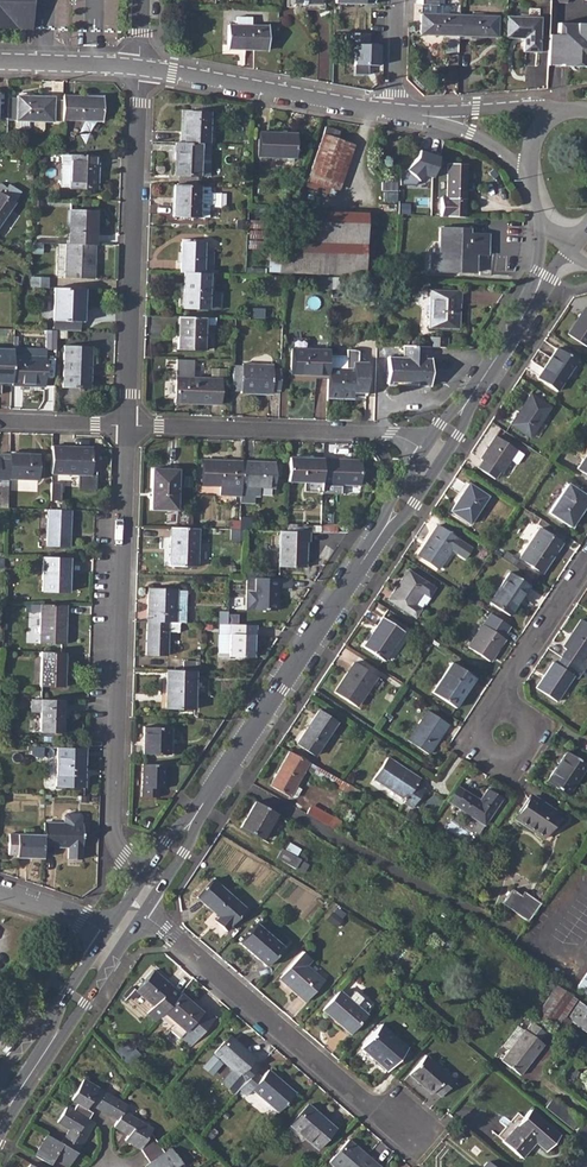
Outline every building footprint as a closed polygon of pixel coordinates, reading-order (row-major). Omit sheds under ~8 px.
[(17,30),(18,0),(0,0),(0,29),(17,30)] [(289,6),(303,7),(303,8),(320,9),(320,0),(289,0),(289,6)] [(459,36),(460,15),(436,14),(436,6),(438,6),(438,0),(422,0),(422,5),(423,5),(423,13),(422,14),(421,34),(459,36)] [(460,15),(459,36),(498,37),(498,16),(460,15)] [(507,17),(506,38),(524,38),(523,52),(539,53),(541,18),(507,17)] [(229,25),(229,46),(246,46),(246,49),(269,50),(269,26),(254,26),(254,19),(237,18),(237,26),(229,25)] [(547,61),(567,61),(567,66),(586,53),(586,24),(557,23),(556,34),(548,33),(547,61)] [(356,65),(379,64),(381,44),(368,44),(369,32),(346,32),(345,53),(356,53),(356,65)] [(567,66),(586,66),(586,53),(567,66)] [(15,120),(15,121),(15,129),(27,129),(27,121),(52,122),(53,97),(16,96),(16,99),(7,98),(6,120),(15,120)] [(62,96),(61,120),(101,121),(102,100),(87,99),(87,97),(62,96)] [(184,112),(183,143),(208,144),(209,113),(184,112)] [(324,128),(305,185),(328,194),(330,188),(333,189),(348,144),(337,140),(339,133),(324,128)] [(258,133),(258,157),(294,157),(295,135),(258,133)] [(183,143),(175,143),(175,161),(178,161),(178,177),(199,178),(209,178),(210,144),(208,144),(183,143)] [(70,168),(60,167),(60,188),(96,190),(97,156),(70,155),(70,168)] [(441,198),(441,215),(465,215),(466,166),(447,165),(446,198),(441,198)] [(14,203),(2,194),(6,189),(6,188),(5,186),(4,185),(3,184),(2,183),(1,183),(0,183),(0,224),(14,203)] [(173,185),(172,217),(198,218),(199,186),(198,186),(178,186),(173,185)] [(70,210),(69,245),(95,245),(96,211),(70,210)] [(304,243),(303,272),(364,274),(365,224),(366,212),(353,212),(352,224),(316,223),(316,244),(304,243)] [(430,255),(430,271),(475,272),(475,260),(468,260),(468,254),(488,255),(488,234),(469,234),(469,228),(438,228),(438,254),(430,255)] [(181,242),(180,272),(183,273),(209,273),(212,274),(212,253),(209,252),(209,244),(181,242)] [(69,245),(66,244),(58,244),(57,277),(65,277),(65,279),(94,280),(95,245),(69,245)] [(15,273),(10,281),(20,286),(24,277),(15,273)] [(209,273),(183,273),(182,308),(208,308),(209,273)] [(30,278),(30,287),(49,288),(49,278),(30,278)] [(84,289),(53,288),(53,321),(80,322),(80,301),(84,301),(84,289)] [(429,290),(428,328),(458,329),(459,291),(429,290)] [(567,334),(586,347),(586,309),(585,307),(567,334)] [(215,318),(178,317),(177,350),(202,351),(203,326),(215,326),(215,318)] [(46,330),(45,348),(46,351),(55,351),(55,331),(46,330)] [(428,337),(428,347),(449,347),(449,338),(428,337)] [(428,347),(405,345),(404,357),(389,357),(390,384),(432,387),(433,358),(428,358),(428,347)] [(64,347),(63,388),(89,388),(91,347),(64,347)] [(556,348),(537,378),(557,391),(577,362),(556,348)] [(11,383),(12,356),(12,350),(0,349),(0,383),(11,383)] [(290,374),(327,376),(328,357),(328,351),(291,350),(290,374)] [(327,376),(326,396),(352,397),(352,393),(365,394),(366,363),(357,363),(357,352),(354,351),(352,350),(348,350),(346,350),(345,357),(328,357),(327,376)] [(11,383),(11,386),(45,387),(45,357),(12,356),(11,383)] [(271,390),(279,390),(280,370),(272,370),(272,366),(241,365),(240,394),(271,395),(271,390)] [(220,379),(211,379),(176,378),(175,403),(219,404),(219,390),(220,379)] [(530,395),(510,425),(529,437),(532,433),(539,438),(548,426),(540,421),(549,408),(530,395)] [(482,461),(478,467),(495,478),(499,472),(501,473),(510,460),(517,464),(523,455),(495,437),(481,459),(482,461)] [(52,446),(51,475),(90,476),(91,448),(52,446)] [(8,461),(8,479),(38,480),(39,455),(8,454),(8,461)] [(577,468),(586,475),(586,454),(577,468)] [(289,458),(288,482),(304,482),(304,492),(321,492),(321,486),(322,460),(322,459),(289,458)] [(322,460),(321,486),(360,487),(361,461),(322,460)] [(219,495),(240,496),(241,462),(203,461),(201,486),(220,487),(219,495)] [(240,496),(240,504),(253,504),(253,497),(259,497),(259,488),(274,488),(274,463),(241,462),(240,496)] [(152,469),(151,509),(176,510),(178,470),(152,469)] [(468,484),(450,511),(469,524),(487,496),(468,484)] [(549,513),(571,527),(586,502),(586,497),(567,484),(549,513)] [(50,510),(48,510),(47,547),(69,547),(71,510),(50,510)] [(437,525),(417,555),(438,569),(458,539),(437,525)] [(192,529),(171,528),(170,566),(197,567),(198,529),(192,529)] [(539,529),(519,559),(542,573),(562,543),(539,529)] [(286,532),(280,531),(279,567),(304,568),(306,542),(308,542),(309,532),(302,532),(286,532)] [(69,558),(43,557),(42,591),(65,592),(66,577),(68,577),(69,558)] [(244,566),(244,578),(245,577),(260,578),(261,567),(244,566)] [(402,579),(388,599),(415,617),(420,609),(414,605),(422,593),(428,597),(435,588),(428,584),(409,571),(403,580),(402,579)] [(508,573),(489,602),(509,615),(528,585),(508,573)] [(260,578),(245,577),(245,609),(276,611),(277,589),(291,589),(291,579),(260,578)] [(148,589),(147,622),(179,623),(186,623),(187,590),(148,589)] [(67,605),(31,604),(30,613),(41,613),(40,643),(65,644),(67,605)] [(382,617),(363,647),(383,660),(403,631),(382,617)] [(580,620),(562,647),(566,650),(561,657),(583,671),(586,665),(586,662),(584,660),(586,661),(586,624),(580,620)] [(179,623),(147,622),(146,654),(167,655),(168,632),(179,632),(179,623)] [(221,624),(220,655),(253,657),(253,640),(256,639),(256,625),(227,624),(221,624)] [(483,624),(467,647),(489,661),(504,638),(483,624)] [(431,626),(425,635),(432,639),(438,631),(431,626)] [(65,653),(42,652),(41,686),(64,687),(65,653)] [(583,671),(561,657),(557,664),(552,661),(535,688),(556,702),(573,676),(577,679),(583,671)] [(182,662),(182,670),(195,671),(199,671),(200,662),(182,662)] [(354,662),(333,692),(355,706),(375,676),(354,662)] [(451,662),(431,692),(454,707),(474,678),(451,662)] [(182,670),(166,670),(165,708),(194,709),(196,672),(195,671),(182,670)] [(63,700),(32,699),(31,711),(41,712),(40,732),(62,733),(63,700)] [(318,710),(295,744),(314,756),(336,721),(318,710)] [(427,710),(406,740),(428,755),(448,725),(427,710)] [(144,726),(143,754),(169,754),(170,727),(144,726)] [(86,748),(58,747),(56,786),(84,787),(86,748)] [(340,780),(288,751),(269,785),(288,796),(289,795),(296,799),(301,790),(295,786),(305,769),(355,797),(359,791),(340,780)] [(565,752),(545,781),(566,795),(586,765),(565,752)] [(387,757),(373,778),(405,799),(403,802),(412,808),(424,789),(416,784),(419,779),(387,757)] [(166,765),(142,764),(141,796),(159,797),(160,789),(165,789),(166,765)] [(464,791),(457,786),(447,801),(455,805),(484,824),(501,799),(487,790),(479,800),(464,791)] [(530,794),(514,819),(543,838),(560,813),(530,794)] [(277,814),(254,801),(240,827),(262,839),(277,814)] [(309,808),(306,814),(336,830),(341,821),(316,807),(309,808)] [(411,810),(407,817),(413,821),(418,814),(411,810)] [(44,834),(43,846),(68,846),(67,858),(82,858),(83,824),(44,822),(44,834)] [(17,857),(43,858),(43,846),(44,834),(9,834),(9,854),(16,854),(17,857)] [(282,849),(277,857),(295,868),(300,859),(282,849)] [(477,863),(468,877),(476,882),(482,874),(485,869),(477,863)] [(212,879),(196,898),(218,916),(214,921),(226,931),(245,908),(212,879)] [(512,890),(510,892),(535,909),(539,903),(523,892),(520,896),(512,890)] [(510,892),(502,904),(527,921),(535,909),(510,892)] [(258,921),(285,944),(289,939),(263,916),(258,921)] [(282,947),(255,924),(238,942),(266,966),(282,947)] [(302,952),(279,978),(306,1001),(323,981),(306,965),(310,959),(302,952)] [(146,1013),(156,1021),(159,1018),(163,1013),(180,994),(153,970),(135,990),(152,1006),(146,1013)] [(577,987),(586,994),(586,971),(577,987)] [(537,1013),(557,1027),(577,998),(557,984),(537,1013)] [(338,991),(322,1010),(349,1033),(371,1007),(355,993),(349,1000),(338,991)] [(180,994),(163,1013),(185,1031),(180,1037),(191,1046),(213,1021),(180,994)] [(566,1018),(570,1020),(586,1032),(586,1007),(577,1001),(566,1018)] [(545,1033),(536,1026),(530,1022),(524,1030),(523,1029),(522,1030),(516,1026),(501,1045),(507,1050),(500,1060),(519,1075),(542,1044),(539,1040),(545,1033)] [(406,1046),(396,1037),(381,1024),(360,1047),(387,1071),(407,1048),(406,1046)] [(221,1082),(234,1093),(238,1089),(254,1071),(258,1066),(252,1061),(254,1058),(237,1044),(235,1046),(226,1039),(214,1054),(232,1069),(221,1082)] [(13,1046),(9,1043),(3,1051),(5,1052),(7,1054),(13,1046)] [(425,1055),(408,1074),(431,1093),(434,1090),(441,1096),(454,1080),(425,1055)] [(254,1071),(238,1089),(245,1095),(251,1089),(278,1112),(294,1093),(268,1070),(261,1077),(254,1071)] [(93,1123),(88,1120),(92,1112),(86,1109),(89,1103),(117,1120),(113,1126),(127,1135),(125,1140),(141,1149),(148,1160),(149,1162),(144,1166),(184,1166),(170,1148),(164,1153),(150,1133),(153,1128),(123,1111),(127,1105),(122,1102),(82,1078),(70,1099),(76,1103),(72,1110),(66,1107),(57,1122),(68,1129),(61,1143),(45,1134),(33,1155),(50,1164),(53,1159),(67,1166),(68,1166),(93,1123)] [(552,1097),(547,1104),(576,1125),(581,1118),(552,1097)] [(308,1104),(289,1126),(316,1149),(334,1127),(308,1104)] [(529,1109),(502,1141),(521,1158),(535,1142),(545,1151),(559,1135),(529,1109)] [(575,1132),(586,1140),(586,1122),(583,1119),(575,1132)] [(348,1139),(328,1162),(333,1166),(332,1166),(380,1166),(348,1139)]
